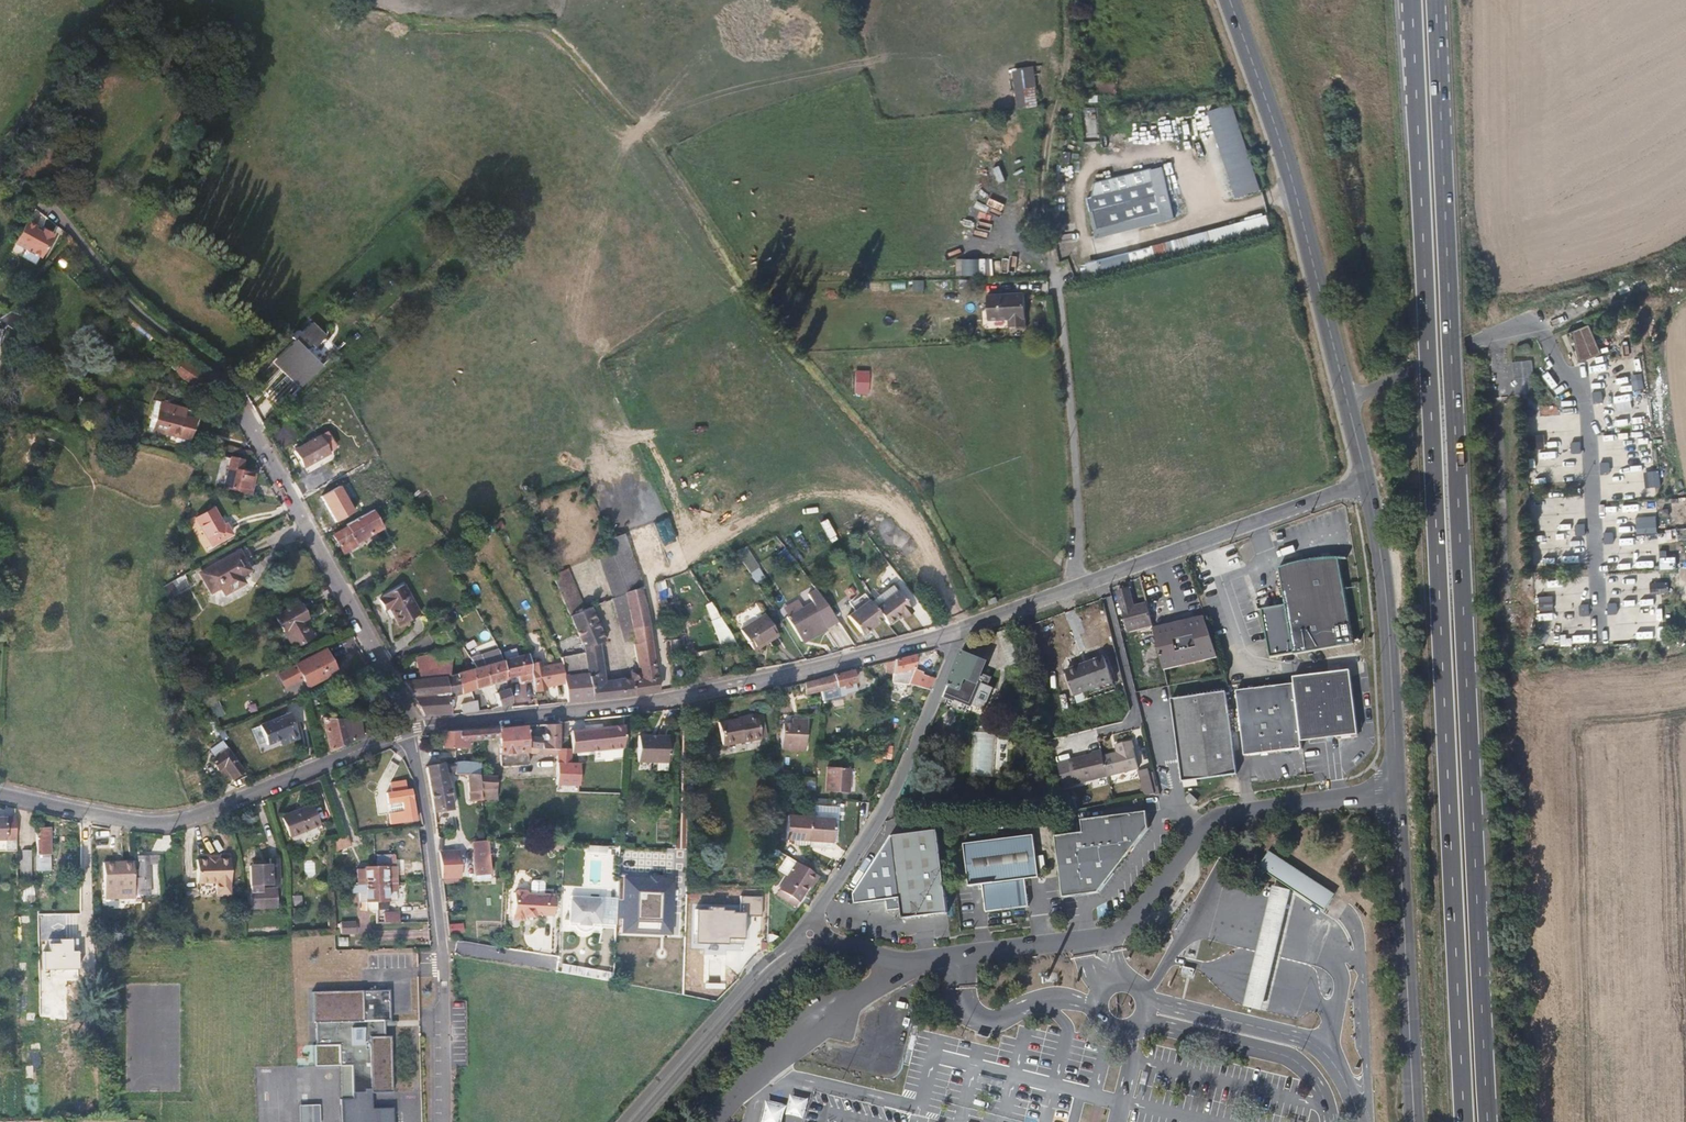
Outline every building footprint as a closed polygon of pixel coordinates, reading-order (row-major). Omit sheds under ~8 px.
[(1017,109),(1038,106),(1032,65),(1010,68),(1017,109)] [(1106,93),(1115,91),(1113,80),(1104,82),(1106,93)] [(1264,187),(1231,103),(1206,112),(1238,198),(1264,187)] [(1096,109),(1089,107),(1086,118),(1094,119),(1096,109)] [(1178,215),(1165,162),(1096,181),(1094,193),(1089,195),(1099,236),(1178,215)] [(1101,273),(1116,269),(1167,256),(1285,224),(1281,210),(1096,260),(1101,273)] [(40,258),(55,234),(53,233),(57,226),(49,221),(47,225),(41,221),(42,219),(33,213),(14,244),(40,258)] [(1009,258),(956,258),(956,275),(1010,274),(1009,258)] [(913,279),(912,290),(924,291),(924,280),(913,279)] [(1026,328),(1023,296),(984,298),(986,322),(1008,320),(1008,330),(1026,328)] [(3,327),(14,333),(18,317),(5,311),(0,314),(0,329),(3,327)] [(319,366),(308,354),(323,338),(309,323),(298,333),(295,330),(287,338),(290,341),(273,358),(300,386),(319,366)] [(1601,353),(1588,324),(1572,332),(1580,363),(1601,353)] [(1580,363),(1572,332),(1566,334),(1579,363),(1580,363)] [(205,369),(189,357),(181,368),(197,380),(205,369)] [(1533,362),(1513,365),(1517,397),(1537,395),(1533,362)] [(1608,362),(1589,365),(1590,372),(1609,370),(1608,362)] [(852,369),(852,393),(866,393),(867,370),(852,369)] [(1552,389),(1558,384),(1548,371),(1542,376),(1552,389)] [(1602,402),(1600,391),(1594,392),(1596,403),(1602,402)] [(1617,412),(1634,409),(1631,393),(1614,396),(1617,412)] [(1562,401),(1563,413),(1573,412),(1572,400),(1562,401)] [(190,441),(196,411),(174,406),(173,410),(169,409),(166,426),(169,427),(167,436),(175,437),(174,443),(186,445),(188,440),(190,441)] [(299,415),(291,406),(284,411),(292,420),(299,415)] [(1531,430),(1541,429),(1540,417),(1529,419),(1531,430)] [(270,437),(283,449),(298,432),(285,421),(270,437)] [(332,460),(323,443),(298,457),(307,473),(332,460)] [(241,492),(245,473),(242,473),(243,461),(224,458),(219,483),(224,484),(224,490),(241,492)] [(253,494),(256,475),(245,473),(241,492),(253,494)] [(1648,490),(1644,490),(1645,496),(1654,495),(1653,480),(1647,480),(1648,490)] [(343,526),(359,515),(353,505),(336,515),(343,526)] [(383,527),(370,508),(359,515),(343,526),(344,528),(331,537),(343,556),(357,547),(356,545),(383,527)] [(234,537),(229,526),(224,528),(216,509),(197,517),(211,548),(234,537)] [(1655,517),(1636,518),(1637,535),(1656,534),(1655,517)] [(667,519),(652,525),(666,555),(681,549),(667,519)] [(812,530),(825,548),(831,543),(818,525),(812,530)] [(1621,538),(1622,545),(1639,544),(1639,537),(1621,538)] [(239,590),(235,581),(247,576),(242,566),(249,563),(244,553),(196,576),(205,595),(215,590),(219,599),(239,590)] [(764,574),(750,556),(740,560),(755,581),(764,574)] [(1333,564),(1332,557),(1316,560),(1300,563),(1302,574),(1333,564)] [(1267,659),(1270,658),(1273,658),(1291,654),(1291,655),(1349,644),(1336,579),(1333,564),(1302,574),(1300,563),(1282,567),(1281,568),(1273,570),(1278,597),(1280,606),(1257,611),(1259,623),(1263,640),(1267,659)] [(566,613),(582,608),(569,568),(552,574),(566,613)] [(190,582),(187,575),(168,584),(171,591),(190,582)] [(1560,596),(1559,579),(1540,579),(1541,596),(1560,596)] [(654,582),(656,591),(665,588),(662,580),(654,582)] [(419,614),(400,584),(379,596),(380,598),(377,599),(383,610),(388,608),(398,626),(419,614)] [(1146,617),(1142,602),(1129,605),(1123,584),(1112,589),(1120,624),(1141,618),(1146,617)] [(912,610),(898,592),(894,587),(876,601),(872,597),(869,600),(870,601),(876,609),(885,620),(889,626),(902,616),(903,618),(912,610)] [(807,641),(836,618),(811,588),(803,596),(807,601),(783,619),(802,641),(805,639),(807,641)] [(659,692),(637,592),(622,598),(637,670),(632,672),(633,679),(636,695),(659,692)] [(851,605),(856,612),(848,618),(863,637),(885,620),(876,609),(870,601),(869,600),(865,595),(851,605)] [(711,602),(703,604),(709,619),(716,617),(711,602)] [(315,637),(309,624),(311,623),(303,606),(279,616),(294,648),(315,637)] [(602,643),(592,622),(602,618),(596,607),(572,617),(578,632),(580,648),(582,652),(583,657),(592,702),(636,695),(633,679),(608,684),(595,646),(602,643)] [(456,625),(451,616),(447,610),(435,618),(443,633),(456,625)] [(464,628),(456,614),(451,616),(456,625),(460,630),(464,628)] [(721,651),(733,646),(722,616),(709,620),(721,651)] [(578,632),(572,617),(564,620),(580,648),(578,632)] [(1146,618),(1146,617),(1141,618),(1145,634),(1150,632),(1150,631),(1146,618)] [(1171,626),(1150,631),(1160,671),(1214,657),(1201,619),(1175,625),(1176,628),(1172,629),(1171,626)] [(779,640),(764,620),(740,637),(753,654),(767,644),(769,647),(779,640)] [(1636,626),(1636,639),(1654,638),(1653,625),(1636,626)] [(542,649),(541,637),(536,637),(536,627),(518,628),(533,652),(536,676),(539,693),(551,693),(551,684),(565,683),(562,664),(549,664),(549,649),(542,649)] [(1014,648),(1008,631),(995,635),(1001,653),(1014,648)] [(459,677),(458,648),(420,657),(420,680),(451,679),(459,677)] [(1019,665),(1014,648),(1001,653),(1007,669),(1019,665)] [(500,663),(509,660),(504,651),(475,661),(480,670),(501,665),(500,663)] [(335,677),(325,652),(295,666),(305,689),(335,677)] [(536,676),(533,652),(509,660),(512,680),(513,690),(517,689),(516,679),(536,676)] [(914,669),(916,654),(895,660),(892,675),(914,669)] [(940,697),(966,708),(979,677),(976,676),(980,665),(957,656),(940,697)] [(592,702),(583,657),(562,660),(562,664),(565,683),(567,705),(592,702)] [(512,680),(509,660),(500,663),(501,665),(480,670),(484,688),(500,684),(512,680)] [(1110,686),(1104,660),(1064,670),(1071,696),(1085,692),(1110,686)] [(484,688),(480,670),(466,674),(467,691),(484,688)] [(918,685),(923,674),(914,670),(909,681),(918,685)] [(929,690),(936,673),(931,670),(928,676),(923,674),(918,685),(929,690)] [(1289,677),(1290,686),(1298,740),(1353,733),(1345,670),(1289,677)] [(838,697),(836,688),(841,687),(842,690),(848,689),(847,685),(855,683),(852,672),(817,680),(819,691),(821,701),(838,697)] [(467,691),(466,674),(459,677),(451,679),(452,692),(461,692),(467,691)] [(987,680),(979,677),(966,708),(981,713),(990,691),(984,689),(987,680)] [(452,692),(451,679),(420,680),(405,681),(424,717),(455,716),(452,692)] [(513,690),(512,680),(500,684),(502,692),(513,690)] [(819,691),(817,680),(802,684),(804,696),(819,691)] [(804,696),(802,684),(792,686),(794,698),(804,696)] [(1298,740),(1290,686),(1233,694),(1241,755),(1299,747),(1298,740)] [(860,704),(862,689),(853,688),(851,703),(860,704)] [(514,704),(513,690),(502,692),(500,693),(501,701),(503,707),(514,704)] [(461,703),(461,692),(452,692),(455,716),(481,712),(480,703),(461,703)] [(1234,773),(1223,693),(1168,700),(1179,780),(1234,773)] [(298,735),(287,710),(256,723),(265,742),(285,733),(287,740),(298,735)] [(359,736),(360,717),(346,719),(337,719),(322,717),(329,749),(359,736)] [(804,748),(805,718),(802,718),(786,717),(785,723),(781,723),(780,748),(804,748)] [(764,744),(759,720),(720,727),(725,751),(744,747),(764,744)] [(570,751),(569,737),(568,728),(560,729),(560,731),(544,732),(544,742),(528,742),(527,733),(501,734),(501,743),(502,754),(533,753),(562,754),(562,751),(570,751)] [(624,752),(624,730),(569,737),(570,751),(574,751),(575,757),(624,752)] [(993,734),(974,733),(972,771),(991,771),(993,734)] [(474,756),(474,745),(501,743),(501,734),(445,739),(444,739),(444,741),(445,757),(474,756)] [(670,767),(670,741),(641,741),(641,768),(670,767)] [(856,777),(858,742),(834,741),(832,776),(856,777)] [(242,767),(226,743),(209,755),(216,765),(218,764),(224,774),(229,772),(231,773),(242,767)] [(1099,759),(1104,778),(1135,770),(1128,743),(1112,747),(1113,755),(1099,759)] [(878,757),(889,760),(892,747),(881,744),(878,757)] [(927,747),(921,745),(916,756),(922,759),(927,747)] [(432,756),(434,750),(428,747),(426,749),(426,755),(432,756)] [(1104,778),(1099,759),(1097,753),(1090,754),(1090,756),(1054,766),(1059,789),(1104,778)] [(481,775),(479,762),(455,763),(454,776),(477,775),(481,775)] [(450,810),(444,777),(442,764),(425,766),(431,813),(450,810)] [(1145,770),(1136,772),(1143,798),(1157,795),(1152,773),(1146,775),(1145,770)] [(414,815),(411,782),(406,783),(406,774),(390,775),(390,785),(385,785),(386,796),(400,795),(402,805),(387,806),(388,817),(414,815)] [(479,790),(477,775),(454,776),(456,782),(467,781),(469,802),(472,805),(480,804),(480,802),(479,790)] [(498,788),(498,775),(481,775),(477,775),(479,790),(498,788)] [(499,800),(498,788),(479,790),(480,802),(499,800)] [(812,816),(814,792),(791,790),(788,815),(812,816)] [(1193,796),(1187,791),(1183,796),(1189,800),(1193,796)] [(837,819),(839,794),(814,792),(812,816),(837,819)] [(1073,811),(1070,800),(1063,802),(1065,813),(1073,811)] [(312,805),(309,806),(281,819),(289,838),(321,825),(312,805)] [(1147,830),(1145,814),(1080,822),(1081,835),(1054,838),(1061,899),(1098,894),(1147,830)] [(15,818),(0,818),(0,841),(15,841),(15,818)] [(51,857),(49,825),(35,825),(37,857),(51,857)] [(947,915),(938,834),(893,839),(854,896),(855,906),(885,902),(887,913),(901,912),(902,921),(947,915)] [(332,854),(350,847),(345,837),(332,842),(332,854)] [(1037,880),(1032,838),(961,848),(967,889),(981,888),(984,915),(1027,910),(1024,882),(1037,880)] [(489,876),(485,846),(485,842),(469,844),(473,877),(489,876)] [(396,889),(395,866),(392,867),(391,846),(377,846),(377,867),(364,868),(364,872),(360,870),(360,868),(356,868),(356,873),(349,873),(349,883),(351,883),(351,891),(359,891),(359,900),(365,900),(366,908),(376,908),(376,899),(387,899),(387,889),(396,889)] [(794,887),(812,861),(793,846),(773,872),(794,887)] [(30,849),(20,849),(21,877),(31,877),(30,849)] [(457,880),(454,850),(436,852),(440,882),(457,880)] [(1333,883),(1278,851),(1269,866),(1324,898),(1333,883)] [(150,879),(150,866),(155,865),(155,857),(140,857),(140,879),(150,879)] [(229,880),(229,857),(195,857),(195,881),(215,881),(214,893),(228,893),(228,880),(229,880)] [(252,864),(252,869),(250,869),(251,887),(261,887),(280,886),(279,857),(270,857),(270,868),(261,869),(261,864),(252,864)] [(131,882),(130,859),(100,860),(101,884),(131,882)] [(304,861),(304,874),(314,874),(314,861),(304,861)] [(52,891),(51,876),(42,875),(42,891),(52,891)] [(1291,881),(1270,877),(1250,997),(1270,1000),(1291,881)] [(33,901),(32,884),(20,884),(21,901),(33,901)] [(261,892),(261,887),(251,887),(251,894),(250,894),(251,909),(263,908),(263,911),(275,911),(274,892),(261,892)] [(290,896),(292,906),(301,904),(300,894),(290,896)] [(555,918),(555,897),(528,897),(526,894),(518,894),(515,897),(514,923),(525,923),(525,920),(535,920),(535,917),(555,918)] [(739,914),(759,915),(760,896),(739,896),(739,914)] [(599,923),(599,901),(570,901),(569,923),(578,923),(578,926),(590,926),(590,923),(599,923)] [(405,911),(405,902),(390,902),(391,912),(405,911)] [(693,909),(691,942),(740,944),(742,911),(693,909)] [(356,929),(356,922),(337,923),(337,930),(356,929)] [(458,941),(456,953),(477,957),(479,945),(458,941)] [(76,961),(76,949),(45,950),(45,969),(63,969),(63,961),(76,961)] [(604,978),(605,970),(560,965),(559,973),(604,978)] [(1193,969),(1184,968),(1182,977),(1192,979),(1193,969)] [(51,1011),(51,983),(42,983),(43,1011),(51,1011)] [(387,1022),(385,991),(310,995),(310,1026),(314,1026),(314,1047),(312,1047),(312,1068),(338,1067),(345,1066),(345,1062),(350,1062),(352,1094),(365,1093),(364,1090),(370,1090),(370,1092),(391,1092),(388,1036),(382,1036),(382,1028),(381,1022),(387,1022)] [(352,1094),(350,1062),(345,1062),(345,1066),(338,1067),(340,1100),(352,1100),(352,1094)] [(365,1093),(352,1094),(352,1100),(340,1100),(342,1121),(394,1121),(394,1108),(371,1108),(370,1092),(370,1090),(364,1090),(365,1093)] [(301,1106),(301,1121),(321,1121),(320,1105),(301,1106)]
